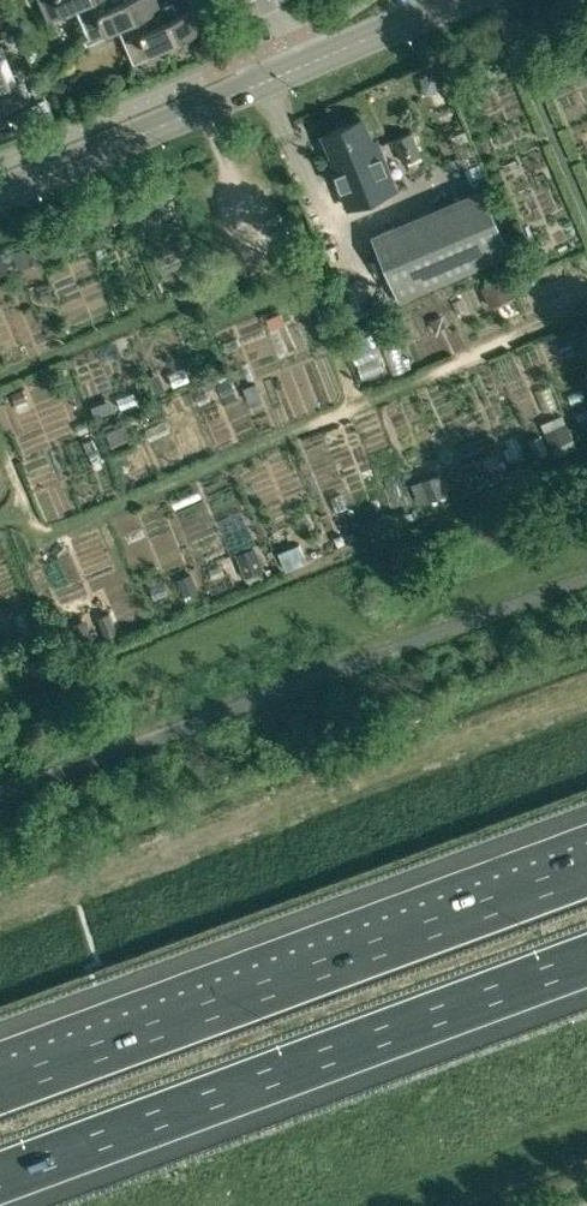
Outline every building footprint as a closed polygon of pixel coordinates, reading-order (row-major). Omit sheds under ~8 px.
[(76,6),(88,0),(39,0),(49,22),(50,21),(48,17),(76,6)] [(160,7),(157,0),(88,0),(76,6),(89,38),(85,39),(87,44),(92,42),(91,38),(118,27),(160,7)] [(160,7),(118,27),(134,62),(135,62),(134,59),(202,30),(202,31),(222,22),(213,0),(189,0),(193,9),(177,16),(174,9),(176,8),(173,2),(160,7)] [(1,114),(31,102),(22,81),(11,86),(2,64),(0,65),(0,111),(1,114)] [(330,160),(349,206),(393,188),(375,143),(372,144),(362,120),(325,135),(334,159),(330,160)] [(395,140),(404,162),(421,155),(412,132),(395,140)] [(484,188),(372,236),(400,299),(512,251),(484,188)] [(507,279),(482,289),(490,309),(515,298),(507,279)] [(564,422),(544,431),(551,447),(572,438),(565,422),(564,422)] [(446,492),(438,472),(421,479),(429,500),(446,492)]
